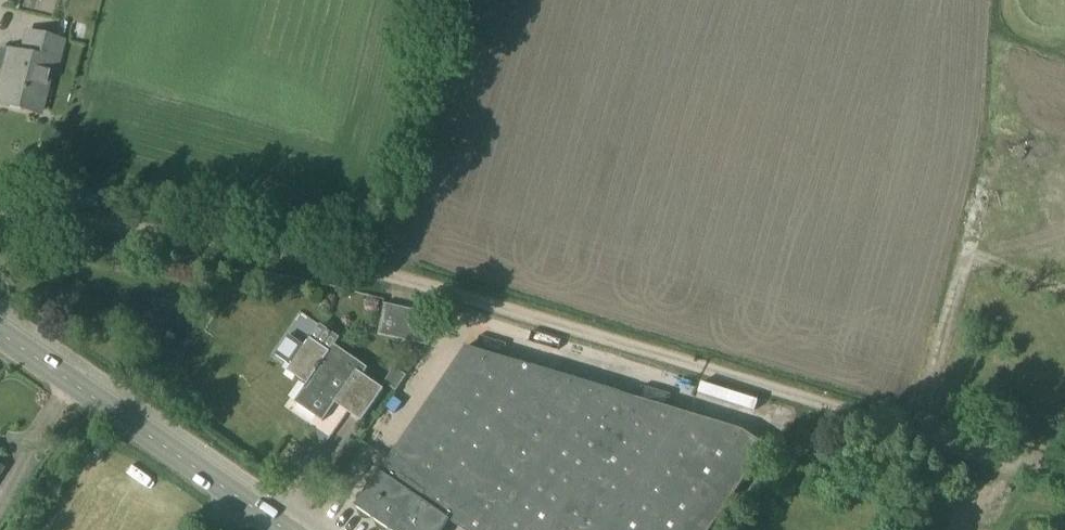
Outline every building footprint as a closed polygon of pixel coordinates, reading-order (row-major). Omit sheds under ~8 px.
[(3,74),(0,84),(0,105),(38,114),(50,62),(55,64),(56,61),(61,41),(26,32),(20,53),(8,51),(2,49),(0,51),(0,73),(3,74)] [(428,314),(385,304),(378,335),(426,346),(427,346),(438,331),(425,328),(428,314)] [(289,335),(275,355),(291,366),(288,370),(306,383),(301,391),(294,402),(322,422),(330,411),(335,403),(362,422),(384,390),(357,371),(362,365),(334,345),(328,352),(310,340),(309,339),(305,346),(289,335)] [(354,507),(387,529),(443,529),(449,522),(461,529),(704,529),(763,439),(465,348),(380,472),(378,471),(354,507)] [(394,392),(405,376),(395,369),(384,385),(394,392)]
